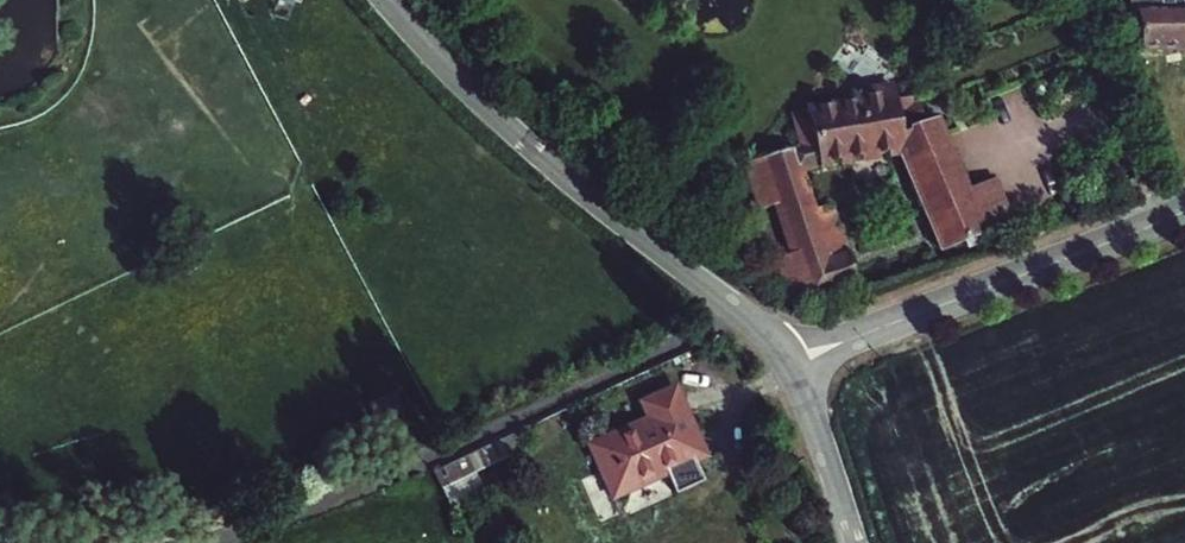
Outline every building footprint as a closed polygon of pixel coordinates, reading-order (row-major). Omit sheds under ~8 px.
[(1131,11),(1141,13),(1142,53),(1184,54),(1184,0),(1127,0),(1131,11)] [(793,256),(765,265),(776,300),(806,292),(809,301),(857,282),(849,255),(831,260),(815,210),(814,210),(802,170),(821,164),(899,151),(943,251),(1013,220),(997,182),(970,192),(939,121),(917,129),(911,101),(897,104),(896,96),(809,112),(809,114),(795,116),(800,148),(746,164),(761,211),(777,206),(793,256)] [(849,255),(832,204),(815,210),(831,260),(849,255)] [(712,400),(706,387),(693,393),(699,406),(712,400)] [(666,456),(607,484),(631,534),(712,497),(701,472),(711,467),(691,425),(658,440),(666,456)] [(467,454),(433,471),(449,502),(483,485),(467,454)] [(723,492),(711,467),(701,472),(712,497),(723,492)] [(450,506),(460,525),(494,509),(484,491),(450,506)]
